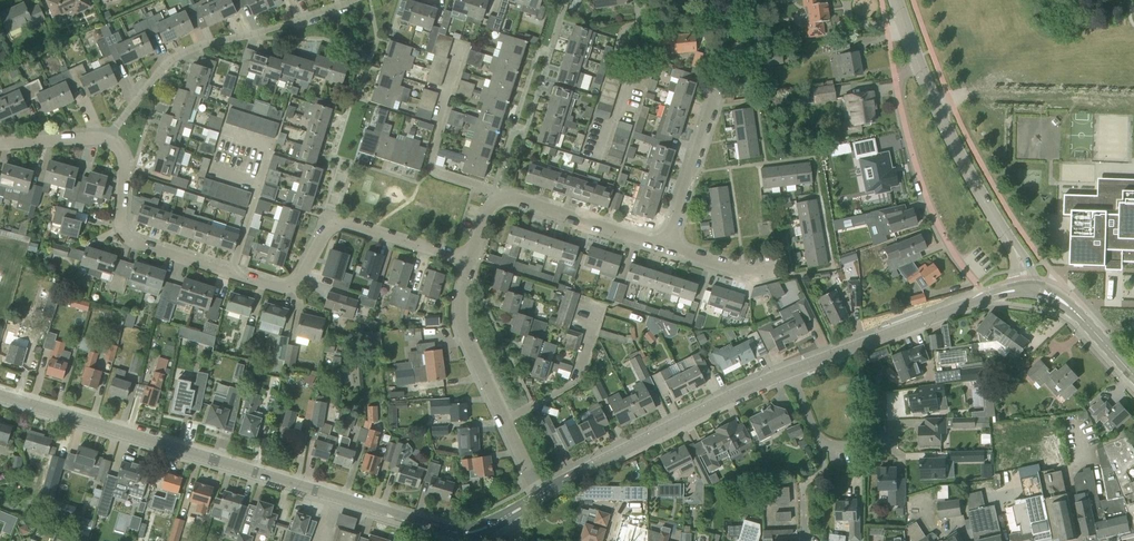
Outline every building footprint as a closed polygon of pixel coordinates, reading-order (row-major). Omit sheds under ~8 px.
[(91,7),(87,0),(46,0),(51,9),(49,10),(54,21),(60,18),(60,16),(74,10),(75,14),(91,7)] [(189,6),(196,21),(204,18),(208,27),(222,20),(212,0),(203,0),(189,6)] [(222,20),(236,14),(235,10),(241,7),(238,0),(212,0),(222,20)] [(241,7),(248,4),(253,15),(267,9),(263,0),(238,0),(241,7)] [(267,9),(282,2),(280,0),(263,0),(267,9)] [(465,22),(472,0),(456,0),(450,17),(465,22)] [(465,22),(479,26),(488,0),(487,0),(472,0),(465,22)] [(521,12),(535,16),(534,19),(541,21),(546,8),(539,5),(541,0),(525,0),(524,4),(524,5),(521,12)] [(596,9),(630,3),(630,0),(594,0),(596,9)] [(803,1),(804,6),(808,5),(809,9),(810,23),(806,23),(808,37),(824,35),(822,22),(828,21),(826,3),(820,4),(819,0),(803,0),(803,1)] [(396,15),(392,28),(398,30),(400,25),(407,27),(409,24),(416,26),(422,5),(408,1),(402,17),(396,15)] [(4,25),(8,33),(31,22),(32,25),(45,19),(38,6),(27,11),(24,3),(0,14),(0,16),(4,25)] [(496,17),(491,30),(498,32),(507,6),(500,4),(496,17)] [(422,5),(416,26),(424,28),(423,32),(429,34),(430,30),(433,20),(437,10),(422,5)] [(170,17),(178,37),(193,30),(191,24),(196,21),(189,6),(177,12),(175,7),(167,10),(170,17)] [(112,18),(109,11),(101,14),(105,21),(112,18)] [(146,19),(153,35),(160,32),(165,43),(178,37),(170,17),(163,20),(160,13),(153,16),(152,11),(144,15),(146,19)] [(485,28),(491,30),(496,17),(489,15),(485,28)] [(137,35),(129,39),(138,58),(153,52),(147,38),(153,35),(146,19),(132,25),(137,35)] [(442,20),(438,33),(445,36),(445,35),(449,22),(442,20)] [(574,26),(570,40),(586,45),(588,37),(594,39),(596,33),(574,26)] [(93,35),(95,38),(98,39),(101,38),(103,35),(101,31),(98,30),(94,31),(93,35)] [(118,32),(104,38),(111,53),(112,55),(115,61),(122,58),(125,64),(138,58),(129,39),(123,42),(118,32)] [(657,34),(658,41),(658,45),(669,44),(671,54),(696,51),(694,34),(674,36),(674,32),(657,34)] [(438,33),(436,40),(451,45),(453,38),(445,35),(445,36),(438,33)] [(502,42),(499,51),(523,58),(528,42),(500,33),(497,41),(502,42)] [(101,68),(94,71),(103,90),(117,84),(112,73),(119,70),(115,61),(112,55),(111,53),(104,38),(104,37),(95,41),(103,58),(98,61),(101,68)] [(425,51),(432,54),(434,47),(436,40),(429,38),(425,51)] [(436,40),(434,47),(448,52),(451,45),(436,40)] [(570,40),(566,53),(587,60),(589,54),(583,53),(586,45),(570,40)] [(836,55),(835,55),(839,78),(862,74),(858,52),(849,54),(848,49),(849,49),(847,40),(829,44),(831,53),(835,52),(836,55)] [(8,58),(0,41),(0,62),(8,58)] [(390,41),(385,56),(412,64),(414,57),(409,56),(412,48),(390,41)] [(434,54),(434,55),(446,59),(447,58),(446,58),(448,52),(434,47),(432,54),(434,54)] [(470,49),(467,57),(482,62),(484,54),(470,49)] [(762,52),(764,66),(783,63),(781,49),(762,52)] [(492,56),(490,64),(518,73),(523,58),(499,51),(497,57),(492,56)] [(260,84),(261,84),(269,58),(254,53),(251,62),(244,60),(240,74),(247,76),(248,72),(255,74),(252,85),(259,87),(260,84)] [(566,53),(561,67),(578,72),(580,66),(584,68),(587,60),(566,53)] [(692,66),(706,71),(710,57),(699,53),(697,59),(695,58),(692,66)] [(287,89),(289,90),(291,90),(292,86),(294,78),(295,78),(301,59),(285,55),(283,62),(284,62),(278,80),(279,80),(285,82),(285,84),(287,89)] [(434,55),(432,61),(447,66),(449,59),(447,58),(446,59),(434,55)] [(385,56),(380,71),(402,78),(404,70),(409,72),(412,64),(385,56)] [(312,75),(313,75),(327,79),(333,61),(317,57),(315,64),(316,64),(312,75)] [(482,62),(467,57),(465,63),(480,68),(482,62)] [(191,72),(189,78),(209,85),(209,84),(216,63),(202,58),(199,67),(194,65),(193,65),(192,65),(191,66),(189,70),(190,71),(191,72)] [(278,81),(279,80),(278,80),(284,62),(283,62),(269,58),(261,84),(266,86),(268,78),(278,81)] [(301,59),(295,78),(310,83),(313,75),(312,75),(316,64),(315,64),(301,59)] [(333,61),(327,79),(342,84),(347,66),(333,61)] [(432,61),(430,68),(445,73),(447,66),(432,61)] [(82,63),(68,70),(76,89),(84,86),(89,97),(103,90),(94,71),(87,74),(82,63)] [(492,73),(490,81),(513,88),(518,73),(490,64),(487,71),(492,73)] [(656,64),(654,72),(660,74),(662,66),(656,64)] [(578,72),(561,67),(557,81),(579,88),(584,73),(578,72)] [(430,68),(428,74),(442,79),(445,73),(430,68)] [(667,90),(673,92),(674,92),(691,98),(695,84),(689,82),(691,75),(675,69),(672,77),(671,77),(667,90)] [(51,87),(59,107),(74,101),(71,95),(78,92),(76,89),(68,70),(62,73),(47,79),(51,87)] [(380,71),(375,86),(408,97),(410,90),(399,86),(402,78),(380,71)] [(596,72),(595,78),(602,80),(604,74),(596,72)] [(442,79),(428,74),(426,81),(440,86),(442,79)] [(607,75),(605,82),(619,86),(621,79),(607,75)] [(184,85),(182,91),(185,92),(196,96),(200,97),(200,98),(202,98),(202,97),(206,99),(211,85),(209,84),(209,85),(189,78),(187,85),(186,84),(184,85)] [(39,79),(25,85),(24,85),(31,100),(38,97),(45,113),(59,107),(51,87),(44,90),(39,79)] [(4,95),(13,115),(27,109),(24,103),(31,100),(24,85),(25,85),(23,80),(10,86),(2,90),(4,95)] [(460,80),(458,87),(472,92),(475,84),(460,80)] [(483,86),(480,95),(508,103),(513,88),(490,81),(488,88),(483,86)] [(605,82),(603,88),(617,93),(619,86),(605,82)] [(800,89),(802,104),(814,102),(814,103),(836,100),(833,85),(800,89)] [(291,90),(289,90),(288,93),(296,95),(298,88),(292,86),(291,90)] [(408,97),(375,86),(370,102),(392,109),(395,100),(406,104),(408,97)] [(551,101),(566,106),(569,98),(576,100),(578,95),(552,86),(549,95),(552,96),(551,101)] [(472,92),(458,87),(456,93),(470,98),(472,92)] [(423,88),(421,95),(436,100),(438,93),(423,88)] [(603,88),(601,95),(614,99),(617,93),(603,88)] [(179,90),(174,104),(190,109),(190,108),(197,110),(200,98),(200,97),(196,96),(185,92),(182,91),(179,90)] [(674,92),(673,92),(669,105),(687,111),(691,98),(674,92)] [(848,121),(842,122),(844,135),(862,132),(861,124),(863,124),(874,122),(872,110),(876,109),(873,92),(869,92),(858,94),(843,97),(845,111),(846,111),(848,121)] [(4,95),(0,97),(0,121),(13,115),(4,95)] [(421,95),(419,102),(434,107),(436,100),(421,95)] [(483,103),(480,111),(503,118),(508,103),(480,95),(478,101),(483,103)] [(601,95),(598,102),(612,106),(614,99),(601,95)] [(314,97),(311,104),(318,106),(320,99),(314,97)] [(327,101),(320,99),(318,106),(325,108),(327,101)] [(310,118),(327,124),(331,110),(325,108),(318,106),(311,104),(303,101),(302,106),(306,107),(303,116),(310,118)] [(551,101),(546,114),(571,122),(573,116),(564,113),(566,106),(551,101)] [(244,109),(252,111),(254,104),(247,102),(244,109)] [(419,102),(417,109),(432,114),(434,107),(419,102)] [(598,102),(596,109),(610,113),(612,106),(598,102)] [(174,104),(170,117),(186,122),(190,109),(174,104)] [(254,104),(252,111),(258,113),(260,106),(254,104)] [(667,111),(665,119),(682,125),(687,111),(669,105),(665,104),(663,110),(667,111)] [(266,116),(280,120),(283,111),(280,110),(277,111),(275,107),(270,105),(266,116)] [(376,113),(386,117),(388,110),(378,107),(376,113)] [(225,123),(233,125),(238,110),(230,108),(225,123)] [(732,111),(734,127),(755,124),(752,108),(732,111)] [(432,114),(417,109),(415,115),(430,120),(432,114)] [(610,113),(596,109),(594,116),(608,120),(610,113)] [(233,125),(240,127),(245,112),(238,110),(233,125)] [(451,110),(448,117),(463,122),(465,114),(451,110)] [(473,116),(471,124),(498,133),(503,118),(480,111),(478,118),(473,116)] [(240,127),(246,129),(251,114),(245,112),(240,127)] [(246,129),(253,132),(259,117),(251,114),(246,129)] [(546,114),(542,128),(559,133),(561,125),(575,129),(576,123),(571,122),(546,114)] [(164,115),(159,129),(182,136),(182,135),(185,127),(191,129),(193,124),(186,122),(170,117),(164,115)] [(216,117),(216,116),(210,115),(207,126),(220,130),(223,119),(216,117)] [(253,132),(260,134),(265,119),(259,117),(253,132)] [(463,122),(448,117),(446,123),(461,128),(463,122)] [(310,118),(306,132),(323,137),(327,124),(310,118)] [(260,134),(267,136),(272,121),(265,119),(260,134)] [(682,125),(665,119),(660,133),(678,139),(682,125)] [(618,120),(616,127),(630,131),(632,125),(618,120)] [(272,121),(267,136),(274,138),(279,123),(272,121)] [(374,157),(389,162),(397,139),(388,136),(392,125),(385,123),(383,129),(374,157)] [(473,133),(471,141),(494,148),(495,145),(496,145),(498,138),(497,138),(498,133),(471,124),(468,132),(473,133)] [(734,127),(737,143),(757,140),(755,124),(734,127)] [(359,152),(374,157),(383,129),(375,127),(373,131),(366,129),(359,152)] [(616,127),(614,134),(628,138),(630,131),(616,127)] [(559,133),(542,128),(538,142),(554,147),(559,133)] [(155,142),(162,144),(172,147),(177,149),(178,147),(182,136),(159,129),(155,142)] [(306,132),(302,144),(302,145),(319,150),(323,137),(306,132)] [(614,134),(612,141),(626,145),(628,138),(614,134)] [(389,162),(404,166),(413,139),(405,136),(404,141),(397,139),(389,162)] [(652,144),(647,158),(669,165),(674,151),(655,145),(657,139),(645,136),(643,142),(652,144)] [(214,146),(216,140),(206,137),(204,142),(204,143),(214,146)] [(413,139),(404,166),(420,171),(427,148),(419,146),(420,141),(413,139)] [(874,139),(853,144),(856,160),(859,159),(862,159),(865,175),(863,176),(866,191),(874,189),(874,190),(875,194),(890,191),(889,187),(897,185),(894,173),(893,169),(891,169),(888,153),(877,155),(874,139)] [(757,140),(737,143),(739,159),(759,157),(757,140)] [(456,148),(455,152),(454,153),(488,164),(494,148),(471,141),(468,148),(463,146),(462,149),(456,148)] [(612,141),(610,148),(623,152),(626,145),(612,141)] [(204,143),(204,142),(202,142),(199,150),(212,154),(214,146),(204,143)] [(302,145),(302,144),(295,142),(293,148),(300,150),(297,159),(314,164),(319,150),(302,145)] [(162,144),(157,158),(174,163),(179,148),(178,147),(177,149),(172,147),(162,144)] [(843,144),(830,147),(832,156),(845,154),(843,144)] [(543,153),(549,155),(551,148),(545,146),(543,153)] [(629,146),(627,152),(634,154),(636,148),(629,146)] [(610,148),(607,155),(621,159),(623,152),(610,148)] [(454,153),(455,152),(454,152),(453,156),(460,158),(459,162),(464,163),(461,171),(484,179),(488,164),(454,153)] [(270,161),(284,165),(285,163),(291,165),(293,161),(286,159),(273,154),(270,161)] [(570,161),(576,163),(578,156),(572,154),(570,161)] [(621,159),(607,155),(605,161),(619,166),(621,159)] [(174,163),(157,158),(153,171),(170,177),(174,163)] [(650,165),(648,173),(665,178),(669,165),(647,158),(645,163),(650,165)] [(64,165),(50,161),(41,191),(48,193),(50,184),(58,186),(64,165)] [(303,170),(300,178),(300,179),(317,184),(322,170),(298,163),(296,169),(303,170)] [(596,170),(603,172),(605,165),(599,163),(596,170)] [(809,163),(793,165),(795,185),(812,183),(809,163)] [(13,189),(19,168),(5,164),(2,176),(0,175),(0,195),(3,196),(6,187),(13,189)] [(64,165),(58,186),(65,188),(62,198),(75,202),(81,182),(75,180),(78,169),(64,165)] [(199,170),(199,171),(206,173),(207,170),(208,167),(201,165),(199,170)] [(525,181),(539,186),(544,170),(530,165),(525,181)] [(793,165),(777,167),(779,187),(795,185),(793,165)] [(539,186),(552,190),(559,168),(553,166),(551,172),(544,170),(539,186)] [(779,187),(777,167),(761,169),(763,189),(779,187)] [(18,201),(31,204),(34,192),(36,186),(30,184),(33,172),(19,168),(13,189),(20,191),(18,201)] [(566,196),(566,194),(571,177),(573,173),(559,168),(552,190),(561,193),(560,195),(565,196),(566,196)] [(268,169),(264,182),(270,184),(272,177),(276,178),(277,171),(268,169)] [(644,172),(639,185),(661,192),(664,193),(665,187),(665,185),(663,184),(665,178),(648,173),(644,171),(644,172)] [(110,196),(112,194),(111,193),(113,188),(105,186),(107,177),(91,173),(87,184),(81,182),(75,202),(92,206),(93,201),(102,204),(103,198),(109,200),(110,196)] [(620,173),(618,179),(625,181),(627,175),(620,173)] [(572,199),(578,201),(586,177),(579,174),(578,179),(571,177),(566,194),(572,196),(571,197),(572,199)] [(170,183),(186,188),(189,180),(173,175),(170,183)] [(299,184),(296,192),(313,198),(313,196),(315,197),(317,196),(318,191),(317,190),(316,189),(317,184),(300,179),(300,178),(292,175),(290,181),(299,184)] [(587,201),(593,203),(598,185),(600,181),(586,177),(578,201),(585,203),(587,202),(587,201)] [(201,193),(208,195),(213,180),(205,178),(201,193)] [(208,195),(214,197),(219,182),(213,180),(208,195)] [(162,190),(163,191),(164,185),(155,182),(155,185),(154,187),(154,188),(154,189),(155,190),(155,191),(156,192),(161,193),(162,190)] [(214,197),(220,199),(226,184),(219,182),(214,197)] [(260,195),(259,196),(264,198),(274,201),(279,187),(270,184),(264,182),(260,195)] [(598,185),(593,203),(606,207),(612,190),(613,185),(607,183),(605,188),(598,185)] [(220,199),(227,201),(232,186),(226,184),(220,199)] [(1064,215),(1072,216),(1071,241),(1070,260),(1070,265),(1106,267),(1106,264),(1123,265),(1123,262),(1133,263),(1133,185),(1098,184),(1098,196),(1064,195),(1064,215)] [(639,185),(635,198),(639,200),(657,205),(658,200),(660,200),(662,199),(663,193),(664,193),(661,192),(639,185)] [(227,201),(234,203),(238,188),(232,186),(227,201)] [(707,189),(709,206),(729,203),(727,186),(707,189)] [(234,203),(240,205),(245,190),(238,188),(234,203)] [(296,192),(288,189),(284,203),(292,206),(309,212),(313,198),(296,192)] [(245,190),(240,205),(247,207),(251,192),(245,190)] [(34,192),(31,204),(38,206),(41,194),(34,192)] [(615,192),(610,208),(618,211),(623,194),(615,192)] [(137,221),(152,226),(157,209),(156,208),(159,201),(154,199),(150,201),(140,198),(132,195),(131,210),(140,213),(137,221)] [(259,199),(254,213),(261,215),(263,210),(269,212),(271,203),(259,199)] [(209,206),(217,208),(219,202),(211,200),(209,206)] [(657,205),(639,200),(636,211),(631,210),(630,215),(635,216),(636,214),(652,219),(657,205)] [(796,203),(799,220),(819,216),(816,200),(796,203)] [(217,208),(231,212),(232,206),(219,202),(217,208)] [(709,206),(712,222),(732,219),(729,203),(709,206)] [(904,204),(870,212),(873,224),(882,222),(886,234),(891,232),(891,233),(917,224),(916,221),(917,220),(915,213),(913,213),(912,210),(907,211),(904,204)] [(232,206),(231,212),(244,216),(246,210),(232,206)] [(61,225),(59,233),(78,238),(82,222),(74,220),(76,212),(56,207),(52,223),(61,225)] [(282,207),(278,221),(295,226),(295,225),(296,226),(298,225),(299,221),(298,219),(297,219),(299,212),(282,207)] [(152,226),(165,230),(171,213),(157,209),(152,226)] [(29,210),(26,221),(30,219),(30,218),(33,217),(34,212),(29,210)] [(179,234),(192,239),(200,216),(185,211),(183,217),(184,217),(179,234)] [(165,230),(179,234),(184,217),(183,217),(171,213),(165,230)] [(254,213),(250,226),(259,229),(261,221),(259,221),(261,215),(254,213)] [(192,239),(206,243),(213,220),(200,216),(192,239)] [(799,220),(802,236),(822,232),(819,216),(799,220)] [(732,219),(712,222),(714,238),(734,235),(732,219)] [(840,219),(833,221),(835,231),(842,229),(840,219)] [(206,243),(220,247),(225,230),(227,225),(213,220),(206,243)] [(278,221),(274,234),(290,239),(295,226),(278,221)] [(24,237),(27,228),(20,226),(17,235),(24,237)] [(250,226),(246,240),(253,242),(255,236),(261,230),(259,229),(250,226)] [(499,265),(513,269),(514,264),(519,247),(520,247),(525,230),(511,226),(506,242),(512,244),(508,255),(503,253),(499,265)] [(225,230),(220,247),(233,251),(238,234),(225,230)] [(533,251),(538,234),(525,230),(520,247),(533,251)] [(802,236),(804,251),(825,248),(822,232),(802,236)] [(274,234),(270,247),(286,253),(290,239),(274,234)] [(546,255),(551,239),(538,234),(533,251),(546,255)] [(884,248),(888,259),(891,258),(896,270),(910,264),(907,257),(926,249),(920,235),(906,241),(906,240),(884,248)] [(559,259),(565,243),(551,239),(546,255),(559,259)] [(253,242),(246,240),(245,243),(241,254),(248,256),(253,242)] [(29,250),(36,252),(38,244),(31,242),(29,250)] [(49,252),(67,257),(70,247),(52,243),(49,252)] [(270,247),(258,243),(255,250),(268,255),(266,262),(282,267),(286,253),(270,247)] [(552,282),(559,284),(565,286),(567,281),(560,278),(565,261),(572,263),(571,267),(577,269),(582,253),(577,252),(578,247),(565,243),(559,259),(554,276),(552,282)] [(584,266),(600,271),(606,251),(590,246),(584,266)] [(88,274),(94,276),(101,252),(87,247),(81,266),(89,268),(88,274)] [(825,248),(804,251),(807,268),(828,264),(825,248)] [(332,286),(342,290),(347,291),(350,282),(341,279),(348,256),(347,256),(348,252),(347,250),(343,249),(341,250),(340,253),(331,250),(323,275),(334,278),(332,286)] [(380,267),(383,257),(367,251),(359,278),(375,283),(380,267)] [(606,251),(600,271),(615,276),(621,256),(606,251)] [(108,289),(116,291),(124,268),(114,264),(116,257),(101,252),(94,276),(100,278),(102,272),(113,276),(108,289)] [(388,304),(406,309),(411,293),(410,293),(411,289),(405,287),(412,266),(395,260),(388,284),(396,286),(395,287),(393,287),(388,304)] [(126,286),(143,291),(151,266),(142,263),(142,265),(136,263),(133,270),(124,268),(116,291),(123,293),(126,286)] [(913,263),(899,269),(905,278),(909,284),(921,276),(922,277),(928,286),(936,281),(934,279),(940,275),(932,264),(927,268),(924,265),(917,269),(913,263)] [(513,269),(526,273),(528,268),(514,264),(513,269)] [(625,280),(639,285),(644,268),(631,264),(625,280)] [(151,266),(143,291),(157,296),(160,290),(166,270),(151,266)] [(526,273),(539,278),(541,272),(528,268),(526,273)] [(639,285),(652,289),(657,272),(644,268),(639,285)] [(418,292),(427,295),(437,298),(444,276),(425,270),(418,292)] [(491,288),(507,292),(507,291),(516,294),(519,285),(515,284),(518,277),(497,270),(491,288)] [(539,278),(552,282),(554,276),(541,272),(539,278)] [(652,289),(665,293),(671,276),(657,272),(652,289)] [(670,294),(679,297),(684,281),(671,276),(665,293),(663,299),(669,300),(670,294)] [(178,301),(193,306),(200,283),(185,278),(182,289),(172,286),(170,292),(169,294),(167,301),(177,304),(178,301)] [(684,281),(679,297),(692,301),(697,285),(684,281)] [(376,300),(381,285),(371,282),(366,297),(376,300)] [(621,303),(623,298),(627,285),(619,282),(613,301),(621,303)] [(778,282),(766,285),(770,293),(771,296),(783,290),(778,282)] [(200,283),(193,306),(207,310),(205,317),(215,320),(222,299),(212,296),(215,288),(200,283)] [(565,286),(559,284),(557,291),(563,293),(565,286)] [(721,314),(723,310),(729,290),(713,285),(707,305),(714,307),(713,312),(721,314)] [(566,289),(563,298),(577,302),(579,293),(566,289)] [(52,319),(60,294),(50,290),(42,316),(52,319)] [(729,290),(723,310),(730,312),(729,315),(736,318),(737,314),(738,315),(744,295),(729,290)] [(818,298),(832,326),(849,318),(835,290),(818,298)] [(514,314),(516,315),(517,315),(522,316),(523,315),(525,307),(531,309),(534,301),(515,295),(516,294),(507,291),(507,292),(507,293),(501,310),(514,314)] [(167,301),(169,294),(162,292),(154,317),(161,319),(167,301)] [(329,292),(324,307),(333,309),(343,313),(342,316),(352,319),(358,301),(339,295),(329,292)] [(850,293),(851,307),(860,307),(859,292),(850,293)] [(226,310),(248,317),(254,300),(231,293),(226,310)] [(411,293),(406,309),(414,312),(419,296),(411,293)] [(553,299),(559,302),(562,295),(555,293),(553,299)] [(909,298),(911,305),(925,301),(923,294),(909,298)] [(366,297),(362,295),(360,304),(373,309),(376,300),(366,297)] [(563,298),(561,305),(574,309),(577,302),(563,298)] [(621,303),(632,307),(634,301),(623,298),(621,303)] [(797,303),(806,322),(814,318),(805,299),(797,303)] [(82,300),(79,309),(88,311),(90,303),(82,300)] [(632,307),(645,311),(647,306),(634,301),(632,307)] [(91,312),(98,314),(99,310),(111,314),(113,308),(94,303),(91,312)] [(260,321),(282,327),(288,310),(265,303),(260,321)] [(561,305),(559,312),(572,316),(574,309),(561,305)] [(645,311),(658,315),(660,310),(659,309),(647,306),(645,311)] [(658,315),(672,319),(673,314),(673,313),(660,308),(659,309),(660,310),(658,315)] [(793,319),(785,323),(793,340),(808,333),(797,310),(791,313),(793,319)] [(128,312),(125,319),(134,322),(136,314),(128,312)] [(559,312),(557,317),(558,317),(557,320),(570,323),(572,316),(559,312)] [(673,314),(672,319),(691,325),(695,314),(686,312),(684,318),(673,314)] [(983,324),(977,324),(980,343),(983,342),(984,349),(992,348),(998,341),(1008,326),(995,316),(995,317),(990,313),(983,324)] [(527,337),(537,341),(538,339),(540,329),(545,331),(547,323),(523,315),(522,316),(517,315),(516,315),(514,314),(511,325),(514,325),(512,331),(511,331),(511,332),(527,337)] [(296,337),(319,342),(324,320),(302,315),(296,337)] [(548,324),(555,326),(557,320),(558,317),(557,317),(551,315),(548,324)] [(661,336),(669,338),(676,335),(679,325),(652,317),(661,336)] [(555,326),(567,330),(568,330),(568,329),(570,323),(557,320),(555,326)] [(793,340),(785,323),(777,327),(773,321),(757,329),(768,350),(776,346),(779,352),(786,348),(784,345),(793,340)] [(26,349),(19,347),(26,325),(16,322),(9,345),(11,345),(6,362),(21,366),(26,349)] [(207,332),(216,335),(219,325),(210,323),(207,332)] [(181,324),(178,335),(213,346),(216,335),(207,332),(203,331),(181,324)] [(245,324),(240,342),(249,345),(254,327),(245,324)] [(998,341),(992,348),(1005,358),(1010,351),(1019,357),(1023,351),(1030,342),(1008,326),(998,341)] [(568,330),(567,330),(565,338),(567,339),(564,348),(577,352),(583,333),(568,329),(568,330)] [(103,359),(113,361),(121,332),(112,330),(103,359)] [(643,335),(650,344),(656,339),(649,330),(643,335)] [(748,340),(732,348),(742,366),(767,353),(756,331),(746,336),(748,340)] [(48,332),(43,348),(51,350),(49,359),(50,359),(49,363),(46,374),(63,379),(66,368),(68,364),(60,361),(62,353),(65,344),(60,342),(59,342),(55,341),(57,335),(50,333),(48,332)] [(696,337),(700,345),(707,342),(703,334),(696,337)] [(930,336),(932,347),(932,350),(945,348),(943,335),(943,334),(930,336)] [(274,358),(284,360),(285,360),(285,359),(288,344),(289,337),(278,335),(274,358)] [(524,338),(521,345),(524,346),(521,353),(537,359),(537,358),(546,361),(546,360),(549,351),(555,352),(556,347),(557,345),(538,339),(537,341),(527,337),(526,339),(524,338)] [(371,340),(372,348),(381,347),(380,339),(371,340)] [(323,351),(334,353),(336,342),(325,341),(323,351)] [(402,363),(403,369),(443,365),(441,350),(435,350),(434,342),(416,345),(417,353),(423,352),(424,360),(418,360),(411,361),(402,363)] [(285,360),(284,360),(283,366),(294,368),(298,346),(288,344),(285,359),(285,360)] [(742,366),(732,348),(730,344),(719,349),(714,347),(712,353),(709,354),(708,358),(711,364),(717,365),(719,364),(722,371),(722,370),(724,374),(742,366)] [(920,364),(930,360),(924,344),(893,356),(903,383),(924,375),(920,364)] [(637,352),(639,355),(644,366),(645,366),(651,363),(647,356),(645,357),(642,350),(637,352)] [(82,376),(84,377),(81,385),(96,389),(102,371),(94,369),(98,353),(90,351),(82,376)] [(688,369),(680,373),(690,392),(705,384),(701,376),(710,372),(700,351),(684,359),(688,369)] [(878,351),(870,355),(872,362),(881,358),(878,351)] [(933,352),(935,368),(941,367),(941,365),(967,361),(966,351),(940,354),(939,351),(933,352)] [(129,371),(139,374),(144,356),(134,353),(129,371)] [(644,366),(639,355),(629,360),(639,381),(649,376),(645,366),(644,366)] [(141,403),(154,407),(164,374),(169,360),(159,357),(154,371),(149,386),(147,385),(141,403)] [(340,368),(341,358),(333,357),(332,367),(340,368)] [(537,358),(537,359),(531,375),(545,380),(549,370),(556,372),(558,368),(559,366),(558,366),(559,364),(552,362),(546,360),(546,361),(537,358)] [(1016,361),(1017,369),(1028,367),(1026,359),(1016,361)] [(1041,361),(1028,373),(1035,381),(1041,388),(1045,384),(1056,396),(1060,393),(1066,399),(1076,390),(1071,384),(1078,378),(1077,376),(1077,375),(1074,371),(1072,371),(1067,365),(1059,372),(1056,368),(1050,373),(1048,370),(1041,361)] [(559,362),(559,364),(558,366),(559,366),(558,368),(564,370),(566,364),(559,362)] [(232,378),(241,381),(244,365),(237,363),(232,378)] [(572,366),(566,364),(564,370),(570,372),(572,366)] [(443,365),(403,369),(395,370),(396,384),(408,382),(407,376),(413,375),(426,373),(427,382),(445,379),(443,365)] [(962,369),(962,374),(972,372),(973,379),(992,376),(990,365),(962,369)] [(109,393),(126,398),(131,382),(123,380),(126,371),(117,368),(109,393)] [(690,392),(680,373),(672,377),(667,368),(651,375),(662,396),(670,392),(674,399),(690,392)] [(960,369),(935,373),(937,384),(962,380),(960,369)] [(243,381),(252,383),(254,372),(245,370),(243,381)] [(303,382),(312,386),(318,372),(308,371),(303,382)] [(177,379),(170,412),(184,415),(184,413),(190,414),(191,409),(200,411),(208,374),(197,372),(195,386),(189,384),(189,382),(177,379)] [(588,383),(598,402),(608,397),(598,378),(588,383)] [(635,392),(627,396),(638,417),(655,409),(641,381),(632,385),(635,392)] [(920,395),(910,396),(913,413),(922,411),(922,413),(939,410),(938,399),(946,397),(944,384),(919,387),(920,395)] [(206,423),(205,425),(216,428),(216,426),(220,427),(223,418),(235,422),(241,390),(229,386),(226,398),(214,395),(206,423)] [(262,413),(256,411),(257,406),(260,406),(262,400),(259,399),(261,395),(249,391),(242,414),(246,415),(240,433),(255,437),(262,413)] [(638,417),(627,396),(622,399),(618,392),(607,398),(621,426),(638,417)] [(429,399),(430,415),(450,413),(450,422),(467,421),(466,403),(450,404),(449,398),(429,399)] [(1093,412),(1090,415),(1097,422),(1100,420),(1104,424),(1109,419),(1117,428),(1130,416),(1119,404),(1113,409),(1107,402),(1105,404),(1101,399),(1090,409),(1093,412)] [(313,412),(310,428),(322,428),(327,402),(314,400),(312,412),(313,412)] [(592,417),(577,425),(584,440),(586,444),(606,434),(603,428),(609,424),(604,415),(598,402),(588,407),(590,411),(589,411),(592,417)] [(748,418),(753,428),(759,441),(775,433),(774,431),(791,423),(785,409),(774,406),(772,404),(764,410),(748,418)] [(367,406),(368,422),(378,421),(377,406),(367,406)] [(280,445),(299,451),(305,433),(292,429),(294,422),(296,412),(287,409),(282,427),(285,428),(280,445)] [(303,427),(310,428),(313,412),(312,412),(306,411),(303,427)] [(343,426),(352,429),(356,415),(347,412),(343,426)] [(396,413),(388,414),(389,426),(397,426),(396,413)] [(541,418),(551,439),(558,435),(561,442),(565,450),(584,440),(577,425),(576,423),(573,418),(564,423),(564,424),(555,428),(548,414),(541,418)] [(925,419),(926,426),(919,427),(919,446),(942,445),(942,434),(947,433),(947,417),(925,419)] [(975,417),(953,418),(953,428),(975,428),(976,427),(975,417)] [(715,430),(717,433),(726,450),(725,451),(727,453),(751,441),(742,423),(737,426),(734,420),(715,430)] [(13,426),(0,423),(0,445),(11,448),(13,440),(9,439),(13,426)] [(431,427),(432,436),(448,435),(448,426),(431,427)] [(356,440),(364,443),(366,443),(370,430),(368,429),(360,427),(356,440)] [(788,428),(786,429),(790,441),(793,439),(796,438),(792,427),(788,428)] [(457,429),(458,456),(471,455),(471,451),(478,451),(477,428),(457,429)] [(366,443),(364,443),(364,446),(366,447),(362,460),(364,461),(361,470),(376,475),(382,457),(373,455),(380,432),(369,429),(368,429),(370,430),(366,443)] [(47,477),(49,478),(44,493),(52,495),(54,491),(55,491),(58,480),(58,481),(65,459),(54,456),(57,448),(50,446),(52,440),(43,437),(44,436),(29,431),(24,448),(48,455),(48,454),(53,455),(47,477)] [(311,455),(327,460),(332,446),(335,446),(338,437),(319,432),(311,455)] [(717,433),(701,441),(707,453),(701,456),(709,472),(720,467),(715,456),(725,451),(726,450),(717,433)] [(983,434),(983,443),(991,442),(991,434),(983,434)] [(334,462),(350,467),(355,451),(347,448),(351,438),(342,436),(334,462)] [(1133,467),(1133,448),(1128,438),(1103,447),(1111,467),(1133,527),(1133,494),(1126,471),(1133,467)] [(808,446),(805,440),(798,443),(801,449),(808,446)] [(384,460),(391,462),(392,462),(397,445),(396,443),(389,441),(384,460)] [(392,462),(391,462),(389,470),(398,473),(396,481),(418,487),(424,467),(416,465),(415,467),(405,464),(408,457),(409,456),(410,455),(411,454),(412,452),(412,451),(412,449),(411,448),(407,442),(405,444),(397,442),(396,443),(397,445),(392,462)] [(684,445),(659,458),(664,468),(667,473),(677,468),(680,474),(695,467),(703,484),(711,484),(708,476),(698,455),(691,459),(684,445)] [(99,468),(95,480),(104,483),(111,462),(103,460),(103,458),(96,456),(97,452),(79,447),(73,466),(83,469),(83,465),(93,468),(93,467),(99,468)] [(951,451),(951,463),(985,462),(984,450),(951,451)] [(10,475),(21,476),(23,456),(11,455),(10,475)] [(478,471),(478,478),(493,476),(490,456),(462,460),(463,471),(474,470),(474,472),(478,471)] [(921,460),(921,479),(947,478),(946,459),(921,460)] [(424,481),(431,483),(427,494),(449,501),(454,484),(436,478),(440,464),(430,461),(424,481)] [(147,483),(138,480),(143,466),(131,463),(130,465),(122,462),(116,484),(128,487),(126,493),(142,499),(147,483)] [(981,464),(981,478),(992,478),(992,463),(981,464)] [(1093,470),(1073,474),(1074,482),(1076,494),(1075,495),(1076,503),(1090,500),(1099,539),(1130,532),(1133,531),(1133,527),(1111,467),(1101,469),(1107,499),(1100,501),(1099,497),(1098,497),(1093,470)] [(879,468),(879,479),(880,491),(888,491),(889,506),(905,505),(905,497),(906,497),(906,478),(897,478),(897,468),(879,468)] [(1039,476),(1039,475),(1039,476),(1044,499),(1052,534),(1054,534),(1055,540),(1067,540),(1077,539),(1067,493),(1066,494),(1062,471),(1055,472),(1054,469),(1038,472),(1039,476)] [(154,495),(150,508),(163,512),(165,508),(173,510),(177,497),(179,497),(180,495),(178,494),(183,478),(166,473),(163,484),(161,489),(166,490),(164,497),(154,495)] [(1039,476),(1021,479),(1025,498),(1021,500),(1021,503),(1013,505),(1017,524),(1020,524),(1022,532),(1010,534),(1012,540),(1055,540),(1054,534),(1052,534),(1044,499),(1039,476),(1039,475),(1039,476)] [(195,511),(206,514),(214,488),(195,482),(189,501),(197,504),(195,511)] [(681,484),(668,484),(668,497),(681,497),(681,484)] [(952,486),(938,485),(938,497),(951,497),(952,486)] [(98,507),(96,514),(106,518),(109,510),(115,490),(104,486),(103,491),(98,507)] [(592,500),(614,500),(614,487),(584,487),(584,500),(592,500)] [(620,487),(620,500),(647,501),(647,487),(620,487)] [(95,488),(90,505),(98,507),(103,491),(95,488)] [(770,489),(771,505),(789,504),(788,488),(770,489)] [(219,518),(222,509),(231,512),(224,533),(237,537),(245,513),(247,507),(241,505),(244,497),(225,491),(222,500),(216,498),(210,516),(219,518)] [(850,540),(860,540),(860,511),(857,511),(857,499),(846,499),(846,502),(837,502),(837,521),(850,521),(850,540)] [(959,499),(952,500),(953,517),(962,516),(959,499)] [(57,500),(53,512),(73,518),(76,507),(57,500)] [(953,517),(952,500),(937,502),(939,519),(953,517)] [(1086,540),(1089,540),(1094,540),(1099,539),(1090,500),(1076,503),(1084,537),(1085,537),(1086,539),(1086,540)] [(242,523),(238,537),(248,540),(251,531),(270,537),(273,526),(277,515),(270,513),(272,506),(259,502),(256,512),(254,516),(246,513),(244,519),(242,523)] [(995,505),(986,507),(968,511),(970,518),(972,528),(975,540),(1003,540),(995,505)] [(34,522),(45,526),(50,513),(38,509),(34,522)] [(15,525),(18,517),(0,510),(0,519),(15,525)] [(604,530),(603,530),(608,514),(597,511),(595,517),(589,515),(586,525),(585,524),(580,540),(601,540),(604,530)] [(311,537),(317,522),(309,519),(310,517),(308,517),(307,515),(304,514),(302,515),(296,513),(294,521),(291,520),(284,540),(310,540),(311,537)] [(775,513),(776,521),(790,520),(790,513),(775,513)] [(184,520),(175,517),(168,540),(178,540),(184,520)] [(166,524),(150,518),(142,540),(160,540),(166,524)] [(970,518),(964,520),(966,529),(972,528),(970,518)] [(760,534),(759,525),(745,520),(738,540),(758,540),(760,534)] [(615,540),(648,540),(648,530),(621,522),(615,540)] [(905,527),(906,540),(935,540),(934,539),(938,537),(937,535),(932,532),(926,536),(916,522),(909,527),(909,524),(905,524),(905,527)] [(79,540),(86,540),(91,527),(81,523),(75,539),(79,540)] [(332,540),(358,540),(359,537),(361,533),(337,525),(332,540)] [(671,529),(662,526),(661,531),(658,540),(667,540),(669,534),(671,529)] [(905,527),(869,527),(869,535),(884,535),(884,540),(906,540),(905,527)] [(763,540),(774,540),(774,530),(763,530),(763,540)] [(830,540),(846,540),(847,536),(828,532),(826,540),(830,540)] [(691,533),(680,533),(680,540),(691,540),(691,533)] [(948,539),(950,540),(963,540),(958,533),(948,539)]
